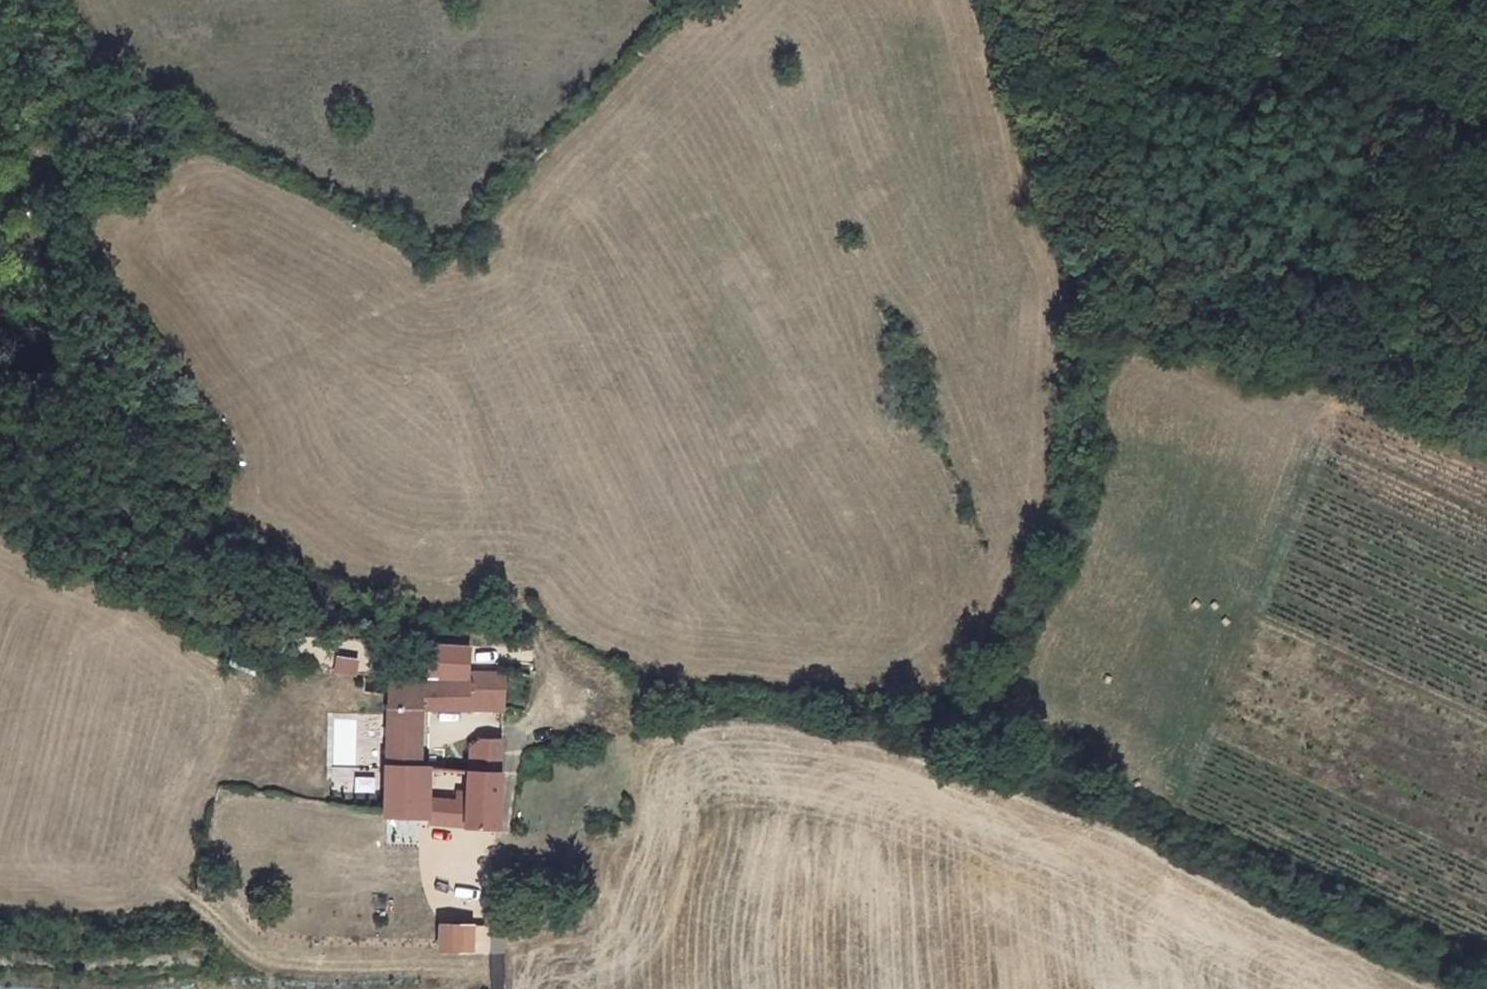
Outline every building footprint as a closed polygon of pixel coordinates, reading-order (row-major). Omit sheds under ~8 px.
[(381,776),(407,779),(407,764),(407,718),(458,717),(488,717),(487,687),(457,687),(458,691),(381,690),(381,776)] [(457,756),(458,783),(490,786),(489,749),(465,750),(457,756)] [(490,786),(458,783),(459,810),(425,808),(425,780),(407,779),(381,776),(381,823),(490,835),(490,786)] [(451,936),(419,937),(418,962),(451,962),(451,936)]
